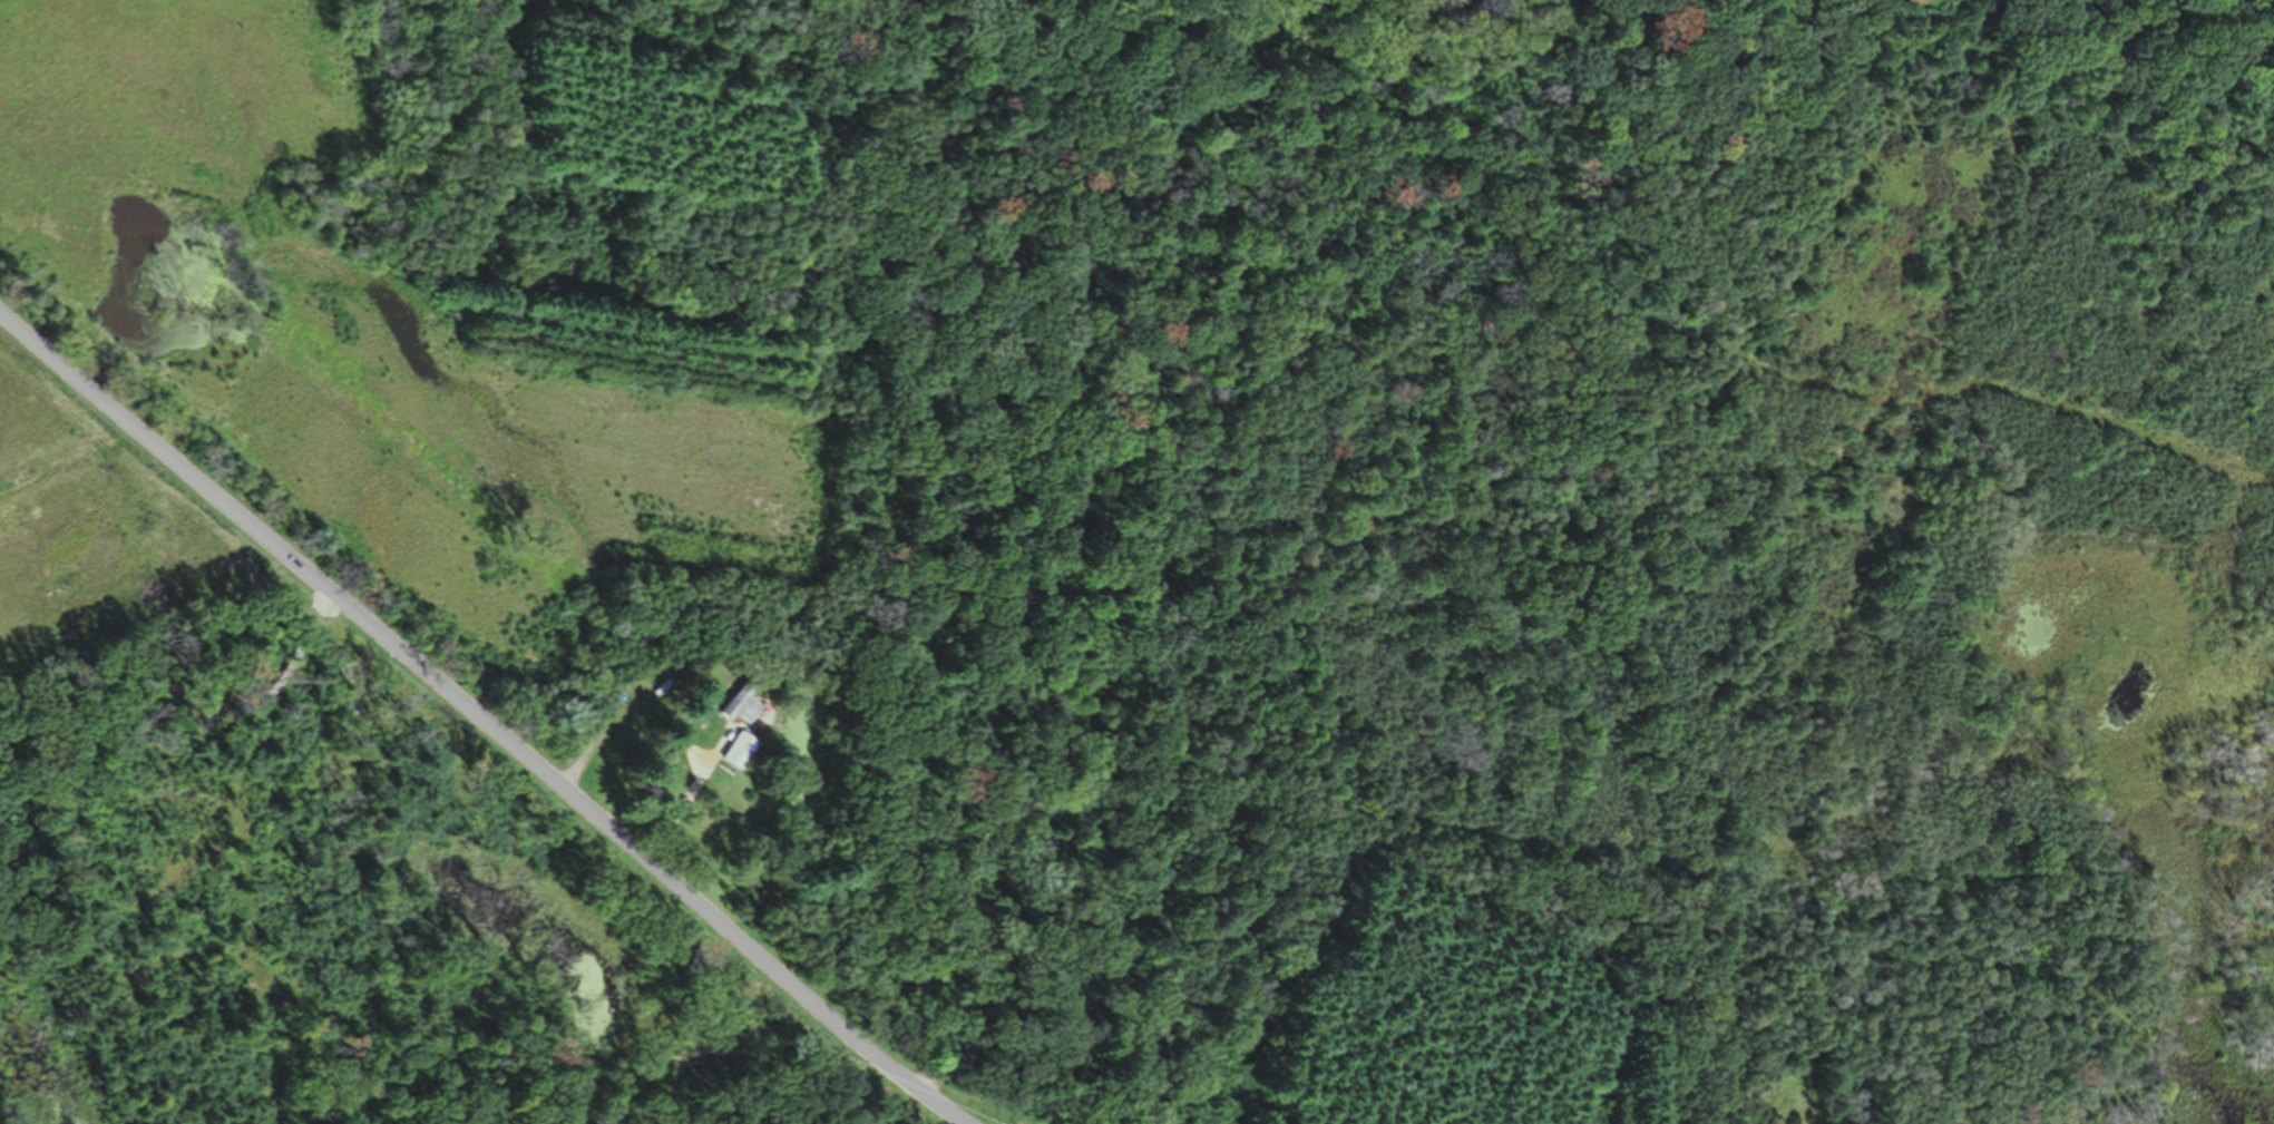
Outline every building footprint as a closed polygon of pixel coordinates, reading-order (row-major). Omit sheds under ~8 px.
[(728,727),(735,720),(745,730),(758,717),(745,705),(753,697),(744,688),(716,716),(728,727)] [(720,765),(739,777),(758,747),(739,735),(720,765)]
